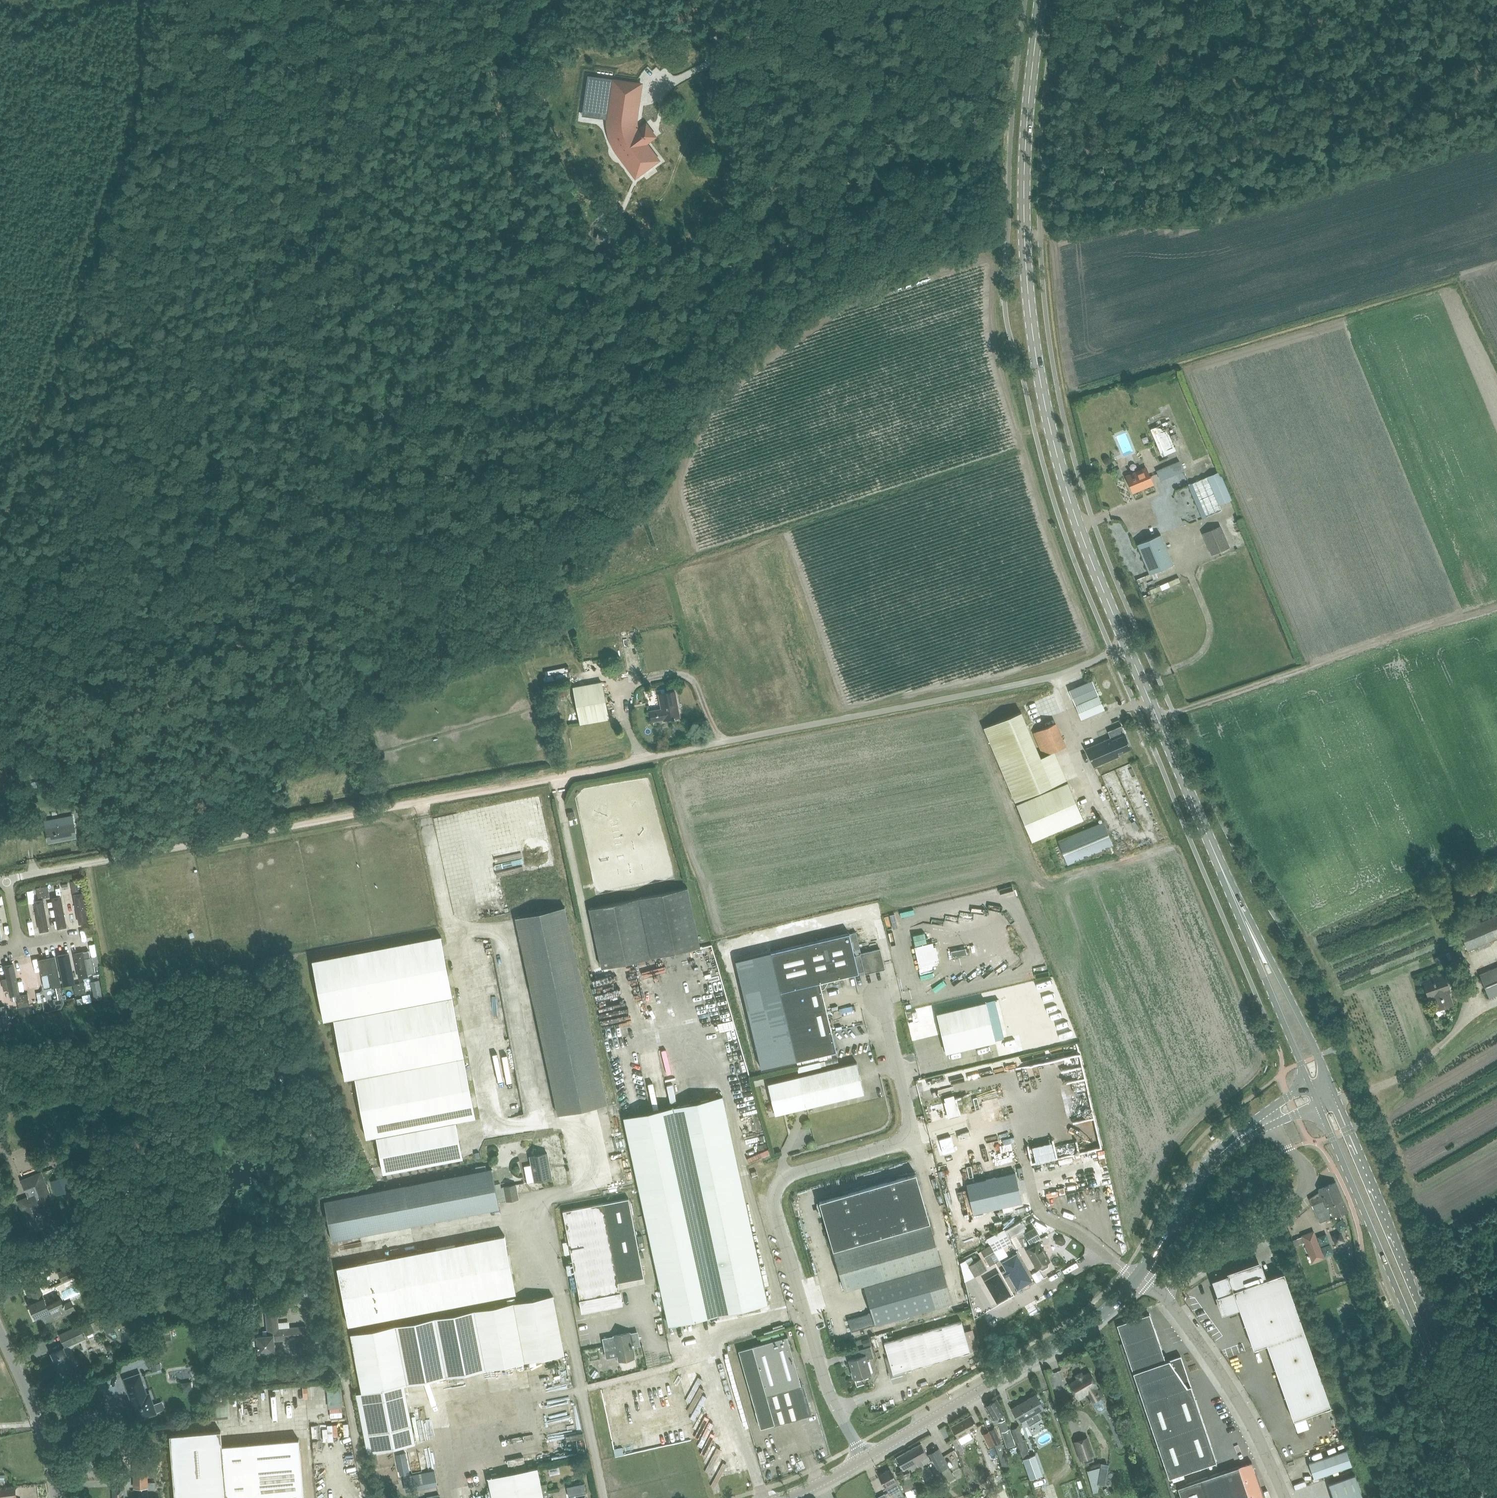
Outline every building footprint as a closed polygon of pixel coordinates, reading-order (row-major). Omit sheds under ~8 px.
[(538,13),(616,39),(610,53),(603,79),(600,120),(603,159),(635,231),(713,190),(704,170),(713,167),(713,163),(702,168),(693,149),(709,140),(702,129),(699,114),(702,94),(716,51),(703,46),(718,0),(542,0),(538,13)] [(600,212),(609,216),(612,209),(603,205),(600,212)] [(1165,423),(1151,427),(1159,455),(1173,451),(1165,423)] [(1166,478),(1173,475),(1169,465),(1162,468),(1166,478)] [(1147,468),(1127,477),(1133,491),(1141,488),(1140,485),(1152,480),(1147,468)] [(1207,477),(1189,485),(1203,517),(1221,510),(1219,505),(1231,499),(1220,472),(1207,477)] [(1230,547),(1221,526),(1203,534),(1212,555),(1230,547)] [(1173,563),(1161,534),(1138,543),(1150,573),(1173,563)] [(549,670),(549,678),(555,678),(555,676),(567,675),(567,669),(549,670)] [(1080,718),(1104,709),(1092,678),(1069,687),(1080,718)] [(609,718),(607,708),(603,682),(574,687),(580,723),(609,718)] [(680,716),(678,707),(675,690),(660,693),(662,706),(650,708),(652,721),(664,718),(664,719),(680,716)] [(1016,801),(1052,785),(1066,779),(1055,751),(1040,756),(1021,711),(984,727),(988,736),(1016,801)] [(1086,745),(1093,764),(1131,750),(1121,724),(1106,729),(1109,736),(1086,745)] [(567,812),(569,820),(575,818),(574,811),(567,812)] [(1105,821),(1058,835),(1065,858),(1112,843),(1105,821)] [(46,828),(47,833),(49,842),(77,837),(74,822),(46,828)] [(602,967),(700,946),(688,887),(590,908),(602,967)] [(476,891),(477,899),(485,898),(484,890),(476,891)] [(80,894),(67,896),(72,928),(85,926),(80,894)] [(64,929),(58,898),(47,900),(53,931),(64,929)] [(45,933),(39,900),(28,902),(34,935),(45,933)] [(1456,920),(1468,950),(1478,945),(1479,949),(1491,944),(1490,940),(1496,938),(1496,901),(1482,907),(1483,909),(1465,916),(1456,920)] [(516,917),(519,928),(559,1114),(607,1103),(565,906),(516,917)] [(912,933),(914,943),(926,941),(924,931),(912,933)] [(850,932),(736,960),(762,1068),(837,1050),(829,1018),(856,1011),(849,986),(854,985),(852,974),(859,973),(850,932)] [(475,1117),(441,936),(312,960),(324,1020),(334,1018),(345,1079),(355,1077),(366,1138),(377,1136),(384,1173),(463,1158),(456,1121),(475,1117)] [(932,942),(915,946),(920,968),(937,964),(936,959),(938,959),(935,946),(933,947),(932,942)] [(884,966),(879,945),(859,951),(865,972),(884,966)] [(952,957),(967,954),(966,948),(951,951),(952,957)] [(89,951),(74,954),(79,979),(88,977),(88,974),(95,973),(92,957),(90,957),(89,951)] [(68,953),(57,956),(64,985),(74,982),(68,953)] [(1446,953),(1434,958),(1436,963),(1448,959),(1446,953)] [(58,987),(52,958),(38,961),(44,990),(55,987),(58,987)] [(12,964),(3,966),(9,996),(19,995),(12,964)] [(36,989),(31,964),(18,966),(24,992),(36,989)] [(1480,974),(1489,997),(1496,994),(1496,967),(1480,974)] [(1444,974),(1423,981),(1427,992),(1431,991),(1437,1008),(1453,1003),(1447,986),(1448,986),(1444,974)] [(58,987),(55,987),(57,998),(63,997),(61,986),(58,987)] [(905,1003),(913,1039),(934,1035),(926,999),(905,1003)] [(937,1013),(946,1052),(996,1040),(986,1001),(937,1013)] [(1043,1010),(1052,1006),(1050,1002),(1041,1006),(1043,1010)] [(8,1023),(5,1005),(0,1006),(0,1024),(0,1025),(1,1030),(9,1029),(8,1023)] [(1469,1037),(1461,1043),(1465,1048),(1473,1043),(1469,1037)] [(1058,1060),(1062,1082),(1084,1077),(1078,1044),(1026,1055),(1028,1066),(1058,1060)] [(775,1114),(806,1107),(865,1093),(858,1062),(798,1076),(768,1083),(775,1114)] [(944,1095),(947,1115),(958,1113),(955,1093),(944,1095)] [(624,1117),(669,1325),(768,1303),(723,1095),(624,1117)] [(946,1137),(935,1139),(936,1146),(948,1143),(946,1137)] [(1031,1144),(1035,1161),(1056,1157),(1052,1139),(1031,1144)] [(547,1153),(540,1154),(530,1156),(532,1164),(525,1166),(528,1182),(552,1177),(547,1153)] [(496,1188),(494,1175),(492,1167),(403,1184),(325,1200),(333,1240),(411,1224),(490,1210),(500,1208),(499,1202),(519,1198),(516,1184),(496,1188)] [(27,1188),(30,1196),(18,1200),(30,1231),(40,1227),(36,1218),(40,1216),(41,1218),(58,1211),(42,1171),(21,1180),(25,1189),(27,1188)] [(967,1183),(973,1213),(1022,1201),(1016,1172),(967,1183)] [(74,1188),(68,1173),(54,1180),(59,1194),(74,1188)] [(834,1249),(930,1221),(916,1173),(820,1201),(834,1249)] [(1320,1191),(1310,1198),(1312,1204),(1313,1207),(1320,1222),(1348,1211),(1336,1181),(1319,1189),(1320,1191)] [(1057,1188),(1045,1191),(1046,1197),(1058,1194),(1057,1188)] [(603,1202),(563,1210),(580,1299),(582,1311),(623,1303),(621,1291),(620,1291),(615,1262),(640,1257),(629,1198),(603,1202)] [(1005,1229),(1006,1231),(1010,1238),(1024,1229),(1019,1221),(1005,1229)] [(1333,1222),(1325,1225),(1328,1234),(1336,1231),(1333,1222)] [(834,1251),(845,1290),(864,1284),(872,1311),(848,1318),(852,1332),(876,1325),(876,1324),(934,1307),(953,1302),(933,1233),(931,1224),(834,1251)] [(1035,1227),(1025,1232),(1024,1233),(1030,1243),(1041,1237),(1035,1227)] [(1004,1229),(987,1238),(989,1244),(1007,1234),(1004,1229)] [(1313,1231),(1302,1235),(1305,1243),(1316,1238),(1313,1231)] [(1336,1244),(1343,1241),(1340,1233),(1333,1236),(1336,1244)] [(1022,1234),(1012,1240),(1017,1249),(1023,1246),(1028,1243),(1022,1234)] [(505,1235),(338,1267),(349,1325),(516,1292),(505,1235)] [(1056,1243),(1062,1245),(1065,1244),(1066,1240),(1065,1237),(1059,1235),(1056,1236),(1055,1240),(1056,1243)] [(1301,1239),(1293,1241),(1297,1252),(1305,1249),(1301,1239)] [(1050,1260),(1040,1242),(1027,1250),(1037,1268),(1040,1266),(1041,1268),(1043,1268),(1048,1265),(1048,1264),(1047,1262),(1050,1260)] [(991,1245),(986,1248),(995,1263),(1000,1260),(994,1250),(994,1251),(991,1245)] [(1064,1247),(1058,1250),(1064,1262),(1070,1259),(1064,1247)] [(990,1265),(995,1263),(986,1248),(981,1251),(990,1265)] [(1012,1254),(999,1262),(1015,1289),(1028,1281),(1019,1265),(1016,1260),(1012,1254)] [(1312,1261),(1309,1255),(1300,1258),(1303,1265),(1312,1261)] [(958,1262),(966,1279),(973,1275),(966,1258),(958,1262)] [(969,1265),(975,1275),(987,1268),(981,1258),(975,1261),(973,1258),(967,1261),(969,1265)] [(62,1282),(75,1276),(83,1273),(79,1263),(58,1272),(62,1282)] [(1221,1281),(1218,1287),(1221,1294),(1220,1295),(1225,1310),(1238,1305),(1254,1348),(1266,1344),(1293,1419),(1331,1406),(1284,1272),(1263,1280),(1258,1267),(1228,1277),(1229,1278),(1221,1281)] [(998,1273),(984,1281),(997,1302),(1011,1295),(998,1273)] [(61,1297),(48,1303),(41,1287),(32,1291),(36,1301),(30,1304),(36,1317),(43,1314),(47,1323),(56,1319),(75,1310),(71,1300),(64,1303),(61,1297)] [(362,1393),(565,1354),(553,1295),(351,1334),(362,1393)] [(221,1307),(228,1315),(234,1310),(226,1302),(221,1307)] [(253,1347),(254,1359),(265,1357),(265,1352),(275,1351),(274,1340),(295,1338),(296,1349),(308,1348),(306,1326),(279,1328),(277,1307),(265,1308),(268,1335),(257,1336),(258,1347),(253,1347)] [(1217,1461),(1181,1355),(1166,1360),(1150,1313),(1117,1324),(1169,1477),(1217,1461)] [(86,1336),(95,1332),(95,1331),(100,1329),(97,1320),(82,1327),(86,1336)] [(886,1359),(888,1367),(891,1377),(906,1373),(905,1369),(970,1351),(968,1341),(962,1320),(943,1326),(884,1342),(889,1358),(886,1359)] [(113,1321),(103,1325),(106,1334),(116,1330),(113,1321)] [(81,1326),(79,1327),(61,1334),(66,1347),(86,1339),(85,1335),(81,1326)] [(170,1328),(158,1330),(160,1341),(172,1339),(170,1328)] [(604,1338),(606,1351),(617,1348),(619,1360),(635,1357),(633,1345),(640,1344),(638,1332),(631,1333),(630,1332),(614,1335),(615,1336),(604,1338)] [(802,1385),(788,1336),(739,1350),(761,1427),(775,1423),(767,1395),(790,1388),(798,1408),(800,1409),(803,1415),(812,1412),(801,1385),(802,1385)] [(874,1357),(871,1346),(854,1351),(858,1350),(860,1356),(849,1359),(855,1379),(871,1374),(867,1359),(874,1357)] [(78,1382),(75,1372),(64,1347),(51,1352),(61,1376),(57,1377),(61,1388),(78,1382)] [(1092,1401),(1093,1400),(1097,1408),(1099,1409),(1101,1409),(1103,1408),(1105,1406),(1105,1403),(1100,1396),(1102,1395),(1096,1386),(1097,1385),(1089,1372),(1070,1383),(1078,1396),(1087,1391),(1090,1396),(1089,1396),(1090,1398),(1089,1398),(1091,1400),(1091,1399),(1092,1401)] [(133,1406),(129,1407),(134,1421),(158,1412),(151,1392),(147,1393),(140,1373),(124,1379),(133,1406)] [(183,1390),(192,1389),(191,1380),(183,1380),(183,1390)] [(327,1405),(342,1405),(341,1384),(327,1384),(327,1405)] [(1036,1394),(1012,1408),(1017,1416),(1020,1422),(1026,1419),(1029,1425),(1042,1418),(1038,1411),(1044,1408),(1041,1402),(1036,1394)] [(406,1395),(358,1405),(368,1453),(416,1443),(406,1395)] [(988,1413),(992,1419),(995,1425),(999,1423),(1006,1441),(1008,1447),(1016,1444),(1014,1438),(1010,1428),(1009,1428),(1004,1413),(996,1400),(986,1405),(990,1412),(988,1413)] [(971,1414),(952,1425),(957,1434),(958,1436),(967,1432),(970,1430),(972,1428),(978,1425),(976,1423),(971,1414)] [(322,1425),(322,1440),(337,1439),(337,1425),(322,1425)] [(1016,1442),(1017,1441),(1023,1439),(1018,1426),(1011,1429),(1016,1442)] [(995,1428),(989,1431),(994,1444),(1001,1441),(995,1428)] [(222,1446),(221,1431),(170,1435),(175,1497),(227,1497),(222,1446)] [(988,1446),(994,1444),(989,1431),(982,1433),(988,1446)] [(1088,1436),(1073,1442),(1080,1461),(1082,1460),(1083,1464),(1094,1460),(1092,1456),(1095,1455),(1088,1436)] [(299,1439),(222,1446),(227,1497),(304,1497),(299,1439)] [(1001,1441),(994,1444),(1002,1466),(1009,1464),(1001,1441)] [(896,1456),(901,1465),(904,1469),(916,1462),(919,1467),(924,1464),(921,1459),(929,1455),(921,1442),(896,1456)] [(946,1482),(955,1477),(939,1447),(929,1451),(946,1482)] [(1346,1450),(1308,1463),(1314,1478),(1351,1465),(1346,1450)] [(405,1452),(399,1453),(404,1474),(410,1473),(405,1452)] [(1023,1458),(1030,1478),(1043,1474),(1036,1454),(1023,1458)] [(149,1487),(148,1457),(132,1457),(134,1488),(149,1487)] [(1178,1487),(1182,1497),(1264,1497),(1251,1462),(1239,1466),(1178,1487)] [(493,1497),(550,1497),(547,1483),(541,1484),(538,1467),(489,1477),(493,1497)] [(1097,1484),(1100,1467),(1087,1470),(1093,1492),(1098,1491),(1098,1486),(1099,1484),(1097,1484)] [(879,1475),(884,1483),(889,1491),(890,1494),(892,1494),(893,1497),(895,1497),(906,1497),(905,1496),(902,1490),(900,1485),(895,1477),(890,1469),(879,1475)] [(404,1481),(409,1480),(411,1491),(438,1485),(435,1470),(403,1476),(404,1481)] [(1328,1484),(1334,1497),(1363,1497),(1355,1474),(1328,1484)] [(902,1482),(904,1489),(907,1496),(918,1491),(912,1478),(902,1482)] [(586,1493),(584,1483),(567,1486),(569,1496),(586,1493)] [(17,1497),(16,1487),(0,1488),(0,1497),(14,1497),(17,1497)] [(126,1488),(114,1488),(115,1497),(126,1497),(126,1488)]
